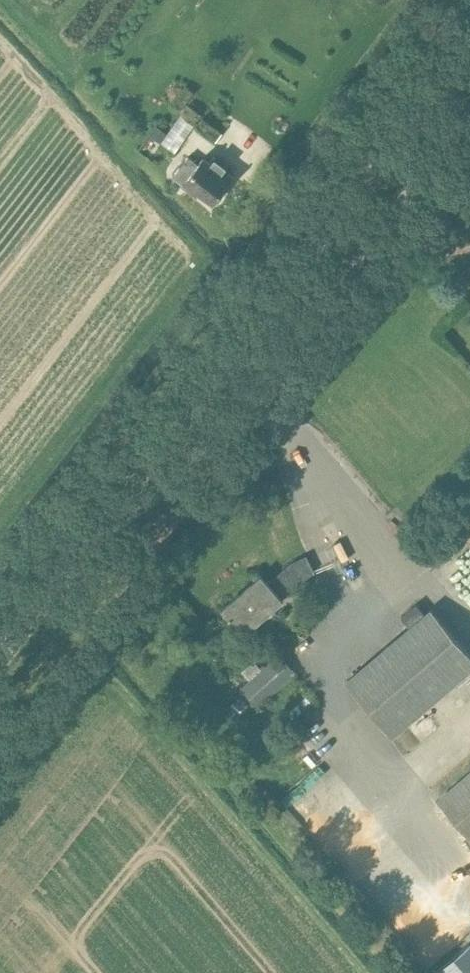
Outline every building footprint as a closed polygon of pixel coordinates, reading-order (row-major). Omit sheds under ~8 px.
[(174,151),(185,137),(193,125),(201,114),(188,104),(172,126),(166,133),(161,141),(174,151)] [(197,126),(215,140),(221,132),(203,118),(197,126)] [(149,132),(161,141),(166,133),(154,125),(149,132)] [(212,202),(228,182),(234,174),(214,158),(211,162),(203,156),(197,163),(189,156),(174,175),(184,183),(183,184),(196,194),(198,191),(212,202)] [(225,607),(245,630),(312,570),(306,556),(292,562),(268,584),(261,576),(225,607)] [(452,684),(469,669),(469,654),(430,607),(424,612),(415,602),(401,614),(410,625),(346,679),(393,735),(452,684)] [(295,672),(278,653),(242,686),(258,704),(295,672)] [(438,798),(469,837),(469,771),(438,798)] [(433,972),(469,972),(469,941),(433,972)]
